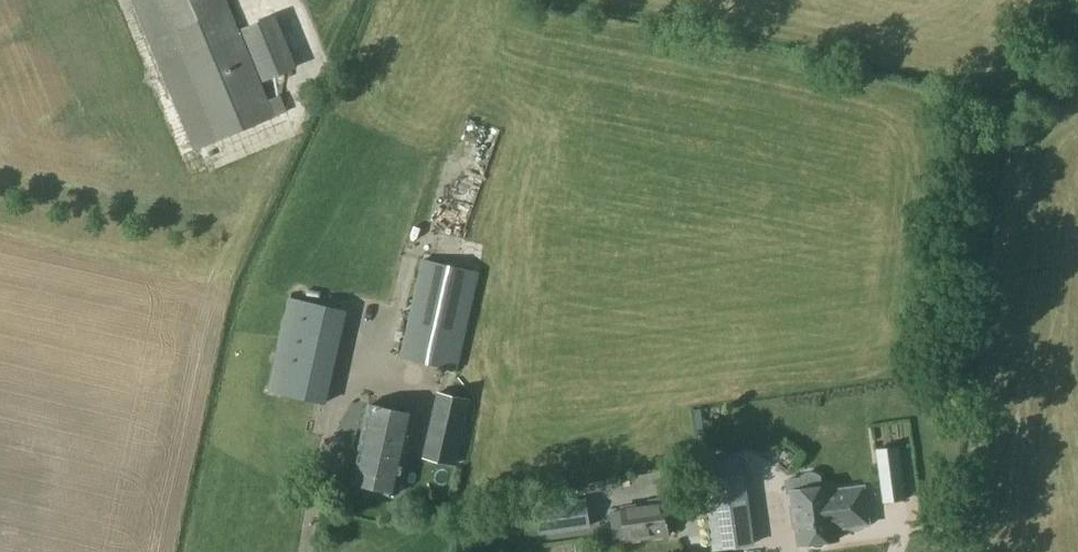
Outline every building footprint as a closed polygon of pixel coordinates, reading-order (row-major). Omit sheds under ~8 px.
[(194,149),(274,116),(226,0),(133,0),(194,149)] [(429,364),(457,370),(480,271),(422,258),(399,357),(429,364)] [(270,389),(325,401),(344,317),(289,305),(270,389)] [(423,457),(456,464),(470,399),(437,392),(423,457)] [(360,448),(405,458),(415,414),(370,404),(360,448)] [(906,500),(898,444),(874,448),(882,503),(906,500)] [(398,491),(405,458),(360,448),(353,481),(398,491)] [(787,494),(793,493),(795,504),(791,504),(793,516),(798,516),(799,522),(797,522),(800,543),(839,538),(837,527),(870,522),(865,484),(832,489),(831,485),(822,486),(821,476),(820,475),(818,474),(816,473),(813,472),(810,472),(806,473),(804,474),(802,475),(800,477),(785,479),(787,494)] [(714,549),(752,543),(742,474),(704,479),(714,549)] [(533,506),(537,534),(590,527),(586,498),(533,506)] [(653,512),(652,502),(609,508),(612,537),(627,536),(627,539),(668,534),(665,510),(653,512)]
